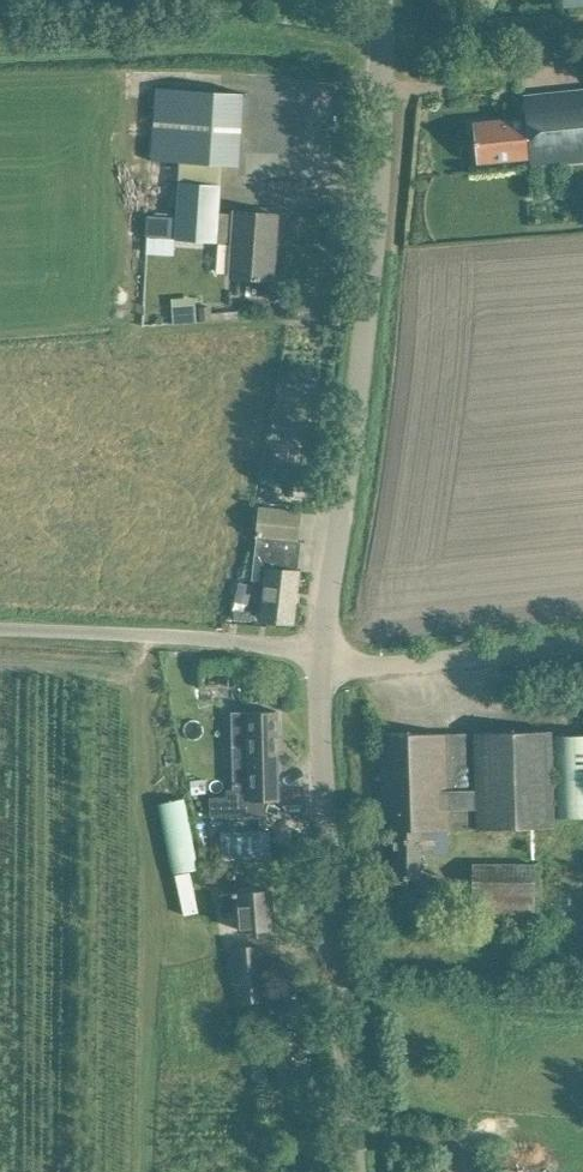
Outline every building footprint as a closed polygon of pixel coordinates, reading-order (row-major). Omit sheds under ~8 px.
[(243,93),(155,88),(150,160),(238,166),(241,116),(249,117),(250,96),(243,96),(243,93)] [(548,94),(524,97),(526,118),(472,123),(476,163),(530,158),(530,165),(582,160),(582,92),(548,94)] [(220,186),(196,185),(179,184),(176,239),(233,243),(231,276),(254,278),(254,280),(259,280),(259,278),(269,279),(271,252),(267,251),(268,244),(275,244),(277,215),(235,212),(235,214),(218,213),(220,186)] [(194,297),(171,299),(173,323),(196,321),(194,297)] [(297,539),(300,513),(260,508),(252,579),(266,581),(261,619),(292,622),(299,554),(298,554),(299,539),(297,539)] [(239,582),(234,601),(246,605),(252,585),(239,582)] [(226,797),(209,798),(210,816),(233,816),(263,815),(263,800),(279,800),(276,711),(240,712),(241,744),(232,744),(233,790),(226,790),(226,797)] [(553,828),(552,755),(551,731),(474,733),(450,734),(380,732),(383,830),(394,830),(393,878),(420,878),(420,830),(553,828)] [(554,735),(557,820),(582,819),(582,734),(554,735)] [(203,779),(189,782),(191,795),(205,793),(203,779)] [(183,800),(158,804),(173,876),(198,870),(183,800)] [(215,828),(216,858),(264,858),(264,828),(215,828)] [(531,865),(469,864),(468,922),(530,924),(531,865)] [(190,873),(175,876),(184,916),(198,913),(190,873)] [(270,890),(246,892),(220,894),(221,913),(238,912),(239,930),(273,927),(270,890)] [(262,946),(238,947),(231,948),(236,1018),(266,1016),(262,946)]
